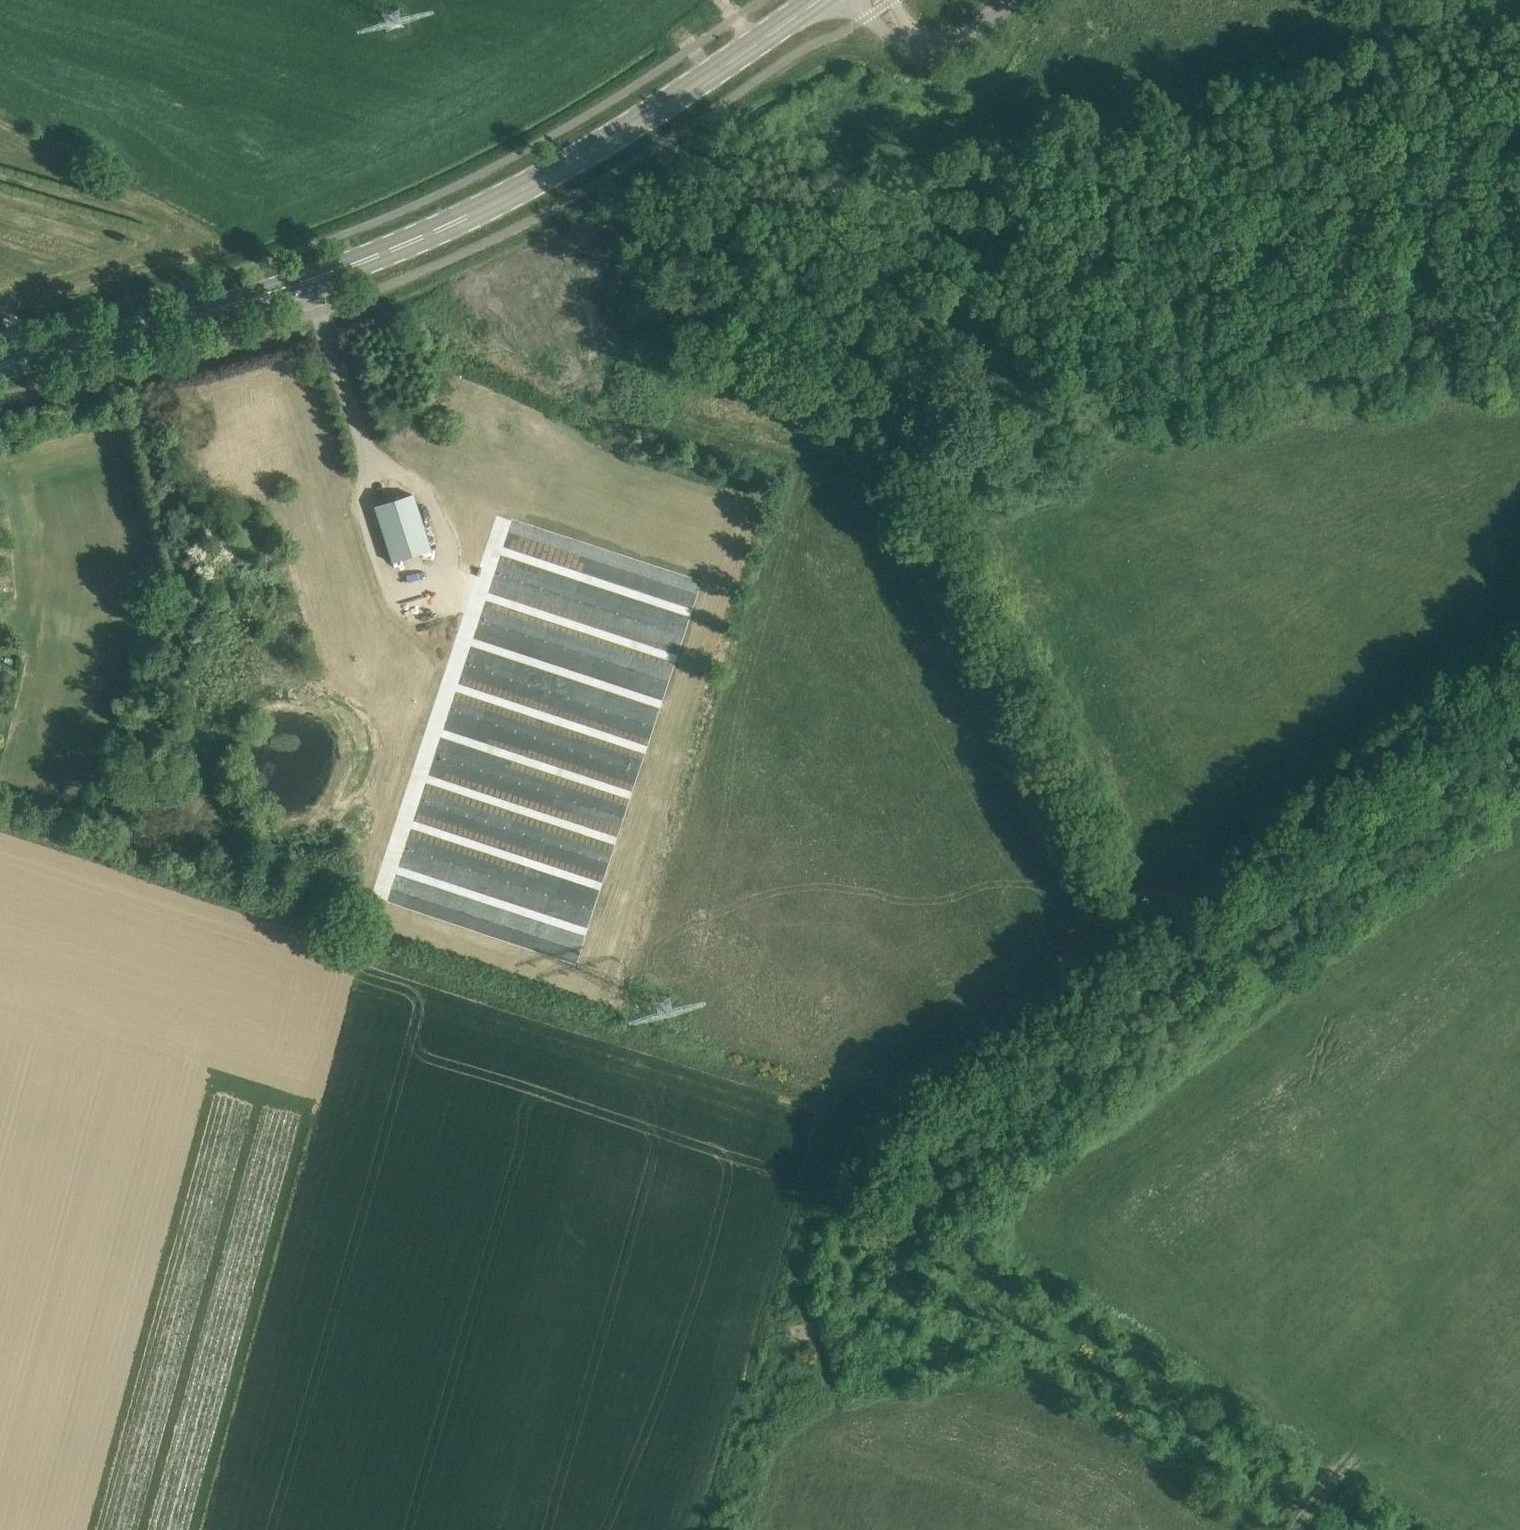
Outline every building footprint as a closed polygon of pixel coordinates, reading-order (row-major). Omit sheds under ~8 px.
[(414,494),(375,506),(393,563),(431,550),(414,494)]
